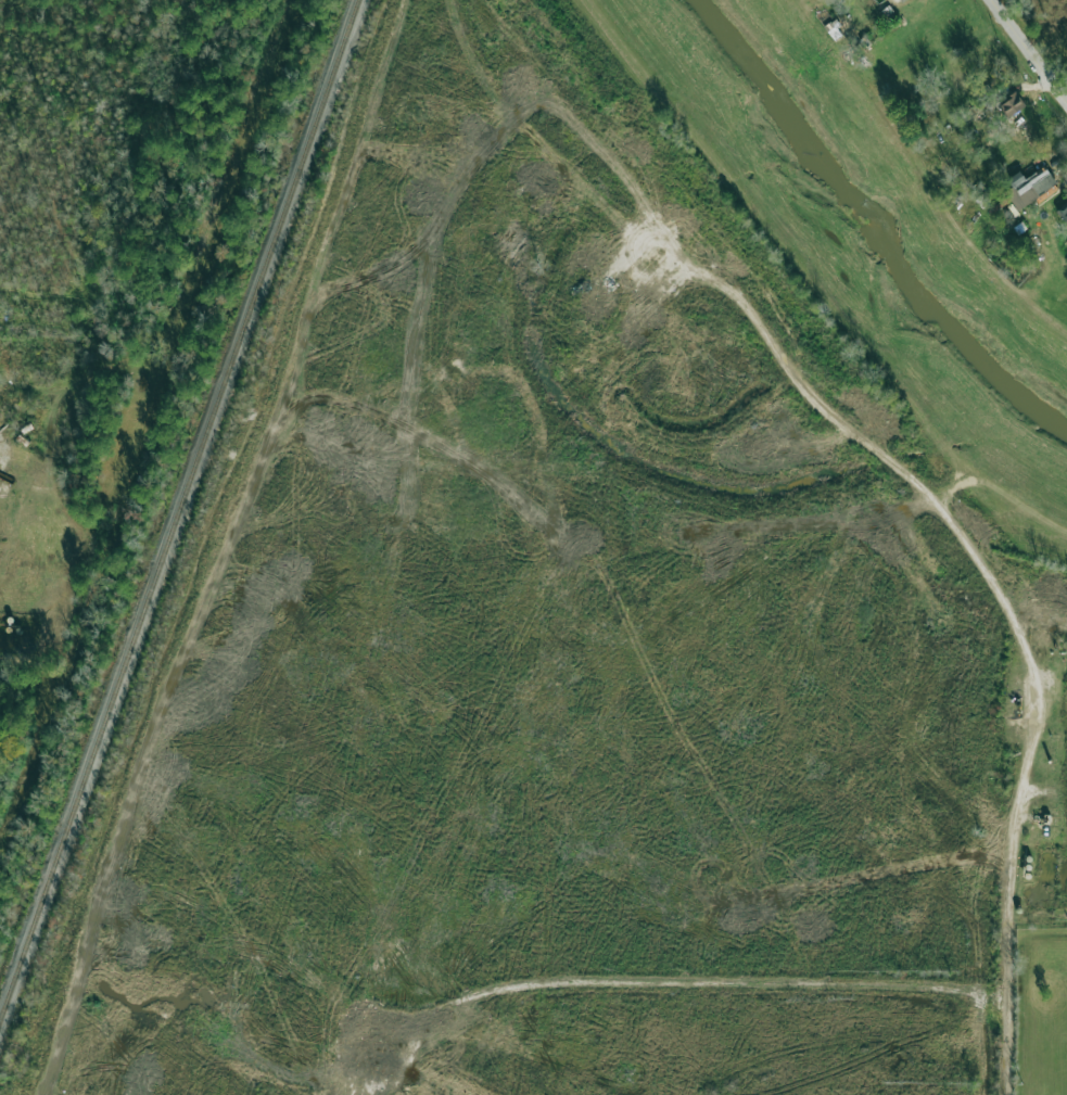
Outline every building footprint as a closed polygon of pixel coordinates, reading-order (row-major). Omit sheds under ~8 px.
[(1026,106),(1018,92),(999,104),(1008,118),(1026,106)] [(1019,211),(1043,195),(1045,198),(1060,188),(1045,167),(1027,180),(1020,171),(1008,179),(1013,186),(1005,192),(1019,211)] [(1066,223),(1066,201),(1057,211),(1066,223)]
